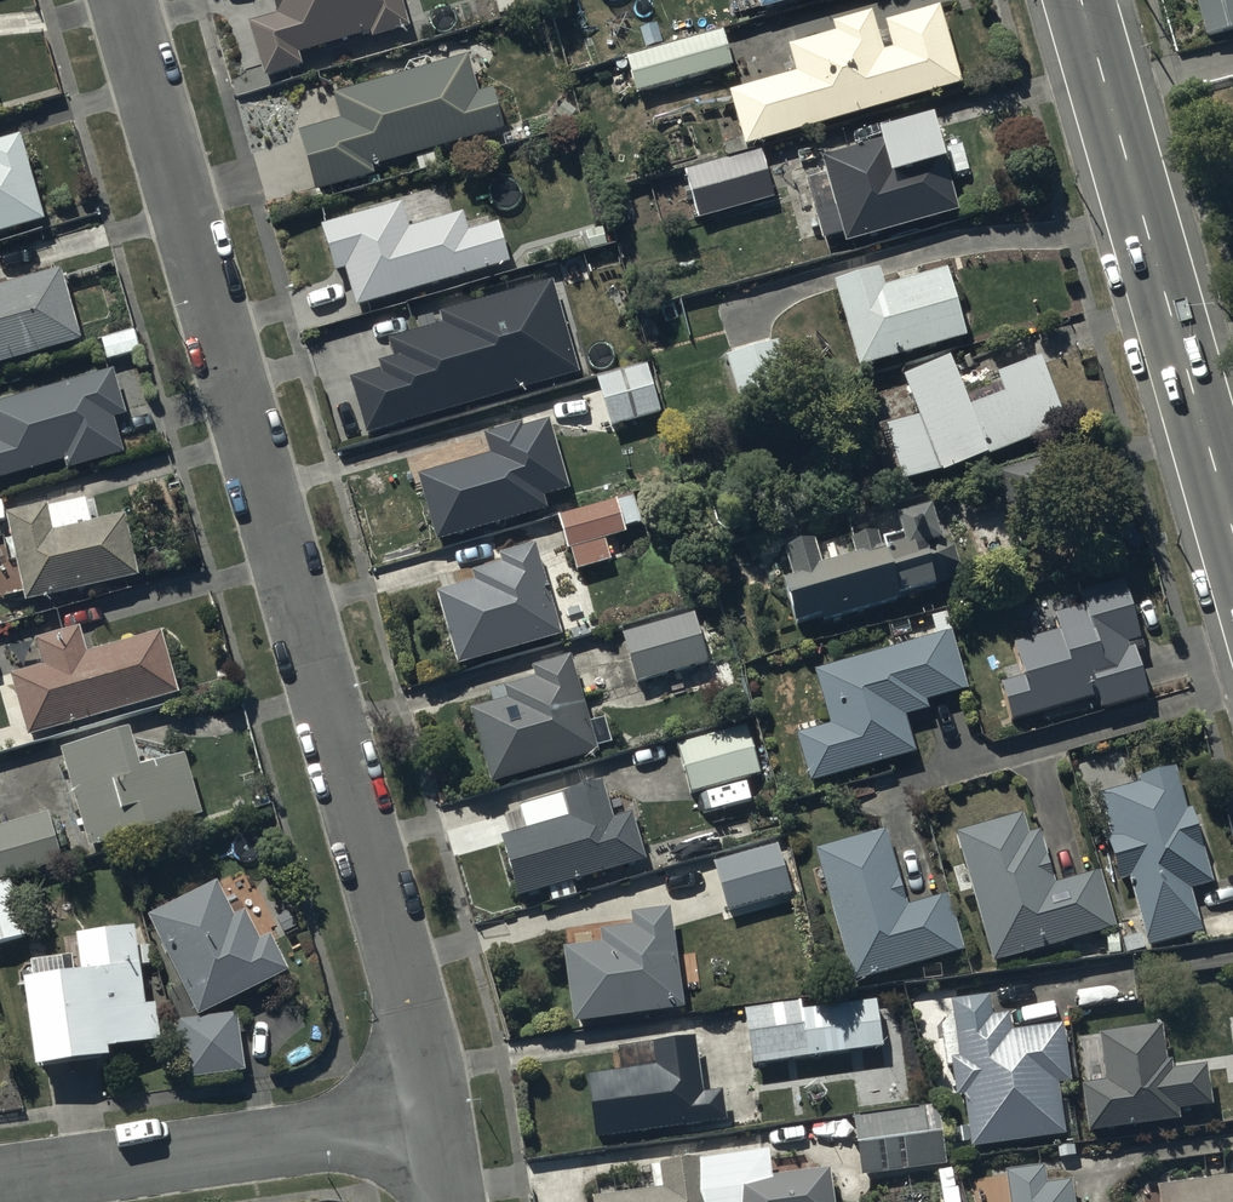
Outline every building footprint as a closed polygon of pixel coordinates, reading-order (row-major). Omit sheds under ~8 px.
[(275,22),(246,30),(261,86),(300,75),(296,60),(369,40),(370,45),(407,35),(398,0),(269,0),(275,22)] [(827,0),(754,0),(759,19),(827,0)] [(1210,42),(1232,36),(1232,0),(1199,0),(1210,42)] [(729,101),(743,155),(960,93),(938,16),(884,31),(892,59),(881,62),(870,21),(831,32),(834,42),(787,55),(795,83),(729,101)] [(723,38),(626,65),(636,101),(733,74),(723,38)] [(466,63),(330,103),(338,127),(294,140),(312,201),(373,184),(371,178),(502,140),(490,97),(477,101),(466,63)] [(799,264),(957,220),(933,134),(819,166),(824,183),(805,188),(811,211),(786,218),(799,264)] [(43,231),(18,147),(0,152),(0,243),(43,231)] [(699,225),(774,203),(760,155),(684,178),(699,225)] [(401,209),(319,233),(333,280),(344,277),(355,316),(508,270),(496,229),(467,237),(462,219),(409,235),(401,209)] [(857,378),(964,346),(944,278),(882,296),(877,278),(831,292),(857,378)] [(0,296),(0,370),(78,348),(58,279),(0,296)] [(380,379),(348,388),(363,441),(576,382),(551,290),(437,321),(441,333),(389,347),(394,366),(377,370),(380,379)] [(133,335),(100,343),(105,367),(138,359),(133,335)] [(791,397),(777,346),(725,361),(740,411),(791,397)] [(1065,436),(1038,368),(994,384),(1002,407),(965,420),(948,373),(902,389),(917,430),(883,443),(903,497),(1065,436)] [(661,419),(646,370),(595,386),(609,435),(661,419)] [(63,469),(65,478),(125,461),(116,428),(127,425),(114,378),(0,410),(0,486),(63,469)] [(434,551),(546,518),(521,432),(481,443),(487,463),(415,484),(434,551)] [(576,576),(610,566),(603,545),(623,539),(622,534),(640,528),(632,500),(557,523),(567,557),(570,556),(576,576)] [(46,514),(4,523),(22,611),(137,587),(124,526),(51,541),(46,514)] [(822,634),(932,598),(933,598),(932,592),(949,587),(958,570),(954,553),(938,545),(930,522),(894,534),(898,545),(881,551),(876,538),(848,547),(855,566),(819,578),(810,550),(783,559),(794,591),(780,596),(794,639),(821,631),(822,634)] [(456,675),(560,644),(533,554),(498,564),(501,573),(471,582),(474,590),(434,602),(456,675)] [(1101,718),(1150,703),(1135,652),(1139,650),(1122,591),(1079,604),(1082,615),(1053,624),(1058,642),(1011,655),(1021,686),(1000,693),(1011,730),(1097,704),(1101,718)] [(622,639),(636,689),(706,669),(691,619),(622,639)] [(809,791),(914,761),(904,724),(928,717),(926,709),(968,697),(946,620),(930,624),(936,644),(814,679),(829,732),(795,742),(809,791)] [(34,648),(40,673),(10,682),(26,746),(176,704),(160,642),(84,662),(77,637),(34,648)] [(597,763),(595,755),(611,750),(603,722),(587,726),(570,664),(531,675),(534,687),(502,696),(506,708),(469,719),(489,793),(597,763)] [(677,753),(691,800),(760,780),(746,733),(677,753)] [(126,741),(59,760),(87,858),(198,824),(182,765),(137,779),(126,741)] [(1203,895),(1203,894),(1213,891),(1192,818),(1184,820),(1173,776),(1138,785),(1140,792),(1098,802),(1109,846),(1106,847),(1117,890),(1129,887),(1146,954),(1201,940),(1191,898),(1203,895)] [(516,907),(643,868),(629,824),(612,829),(601,795),(525,819),(531,837),(498,847),(516,907)] [(0,834),(0,887),(58,869),(43,820),(0,834)] [(991,971),(1115,935),(1100,880),(1054,893),(1039,839),(1027,842),(1021,822),(955,840),(991,971)] [(816,856),(851,989),(962,960),(947,903),(905,914),(885,837),(816,856)] [(727,918),(792,898),(777,850),(712,870),(727,918)] [(0,892),(0,953),(24,946),(9,890),(0,892)] [(216,890),(145,924),(196,1025),(287,982),(268,943),(257,949),(243,919),(232,925),(216,890)] [(572,1032),(681,1015),(679,992),(701,990),(697,954),(675,957),(671,918),(630,922),(631,935),(600,939),(601,952),(562,956),(572,1032)] [(133,934),(71,943),(77,987),(21,994),(33,1079),(103,1070),(102,1060),(162,1052),(156,1010),(144,1012),(133,934)] [(970,1156),(1062,1143),(1057,1091),(1069,1090),(1064,1034),(1009,1039),(1008,1022),(990,1024),(988,1004),(951,1007),(952,1019),(941,1033),(945,1074),(951,1073),(956,1106),(963,1105),(970,1156)] [(751,1073),(882,1054),(875,1008),(800,1019),(799,1009),(743,1017),(751,1073)] [(235,1021),(174,1029),(190,1086),(243,1079),(235,1021)] [(1178,1120),(1211,1115),(1206,1073),(1171,1078),(1170,1071),(1164,1072),(1160,1037),(1097,1045),(1103,1092),(1079,1095),(1085,1143),(1179,1132),(1178,1120)] [(622,1058),(625,1079),(584,1085),(593,1147),(725,1128),(720,1098),(701,1101),(694,1047),(650,1053),(622,1058)] [(931,1142),(927,1115),(852,1125),(860,1182),(945,1171),(941,1140),(931,1142)] [(827,1179),(772,1186),(768,1158),(659,1173),(663,1196),(623,1201),(830,1201),(827,1179)] [(1070,1188),(1045,1192),(1043,1175),(1005,1180),(1008,1201),(1071,1201),(1070,1188)] [(1156,1196),(1156,1201),(1232,1201),(1232,1185),(1156,1196)]
